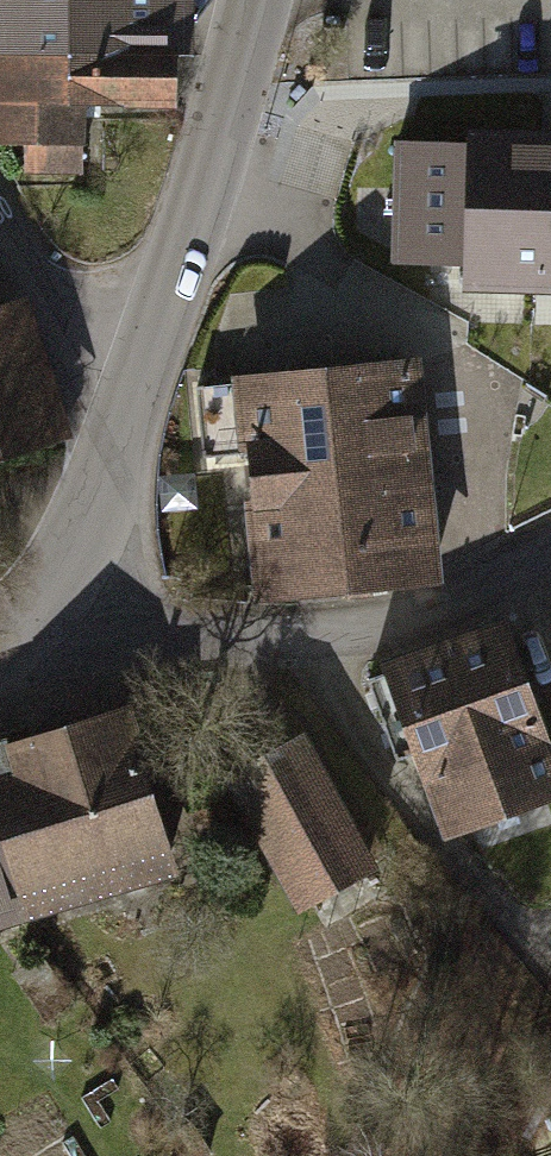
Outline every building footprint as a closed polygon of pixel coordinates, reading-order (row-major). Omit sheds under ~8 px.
[(29,82),(29,132),(73,132),(73,84),(170,83),(170,0),(0,0),(0,82),(29,82)] [(471,134),(470,144),(399,142),(396,265),(467,267),(466,291),(550,293),(550,136),(471,134)] [(405,371),(244,385),(263,591),(423,577),(405,371)] [(372,668),(436,823),(550,776),(550,752),(496,618),(372,668)] [(0,750),(0,872),(18,931),(175,884),(123,713),(0,750)] [(377,870),(304,740),(227,783),(299,913),(377,870)] [(18,931),(0,872),(0,936),(18,931)]
